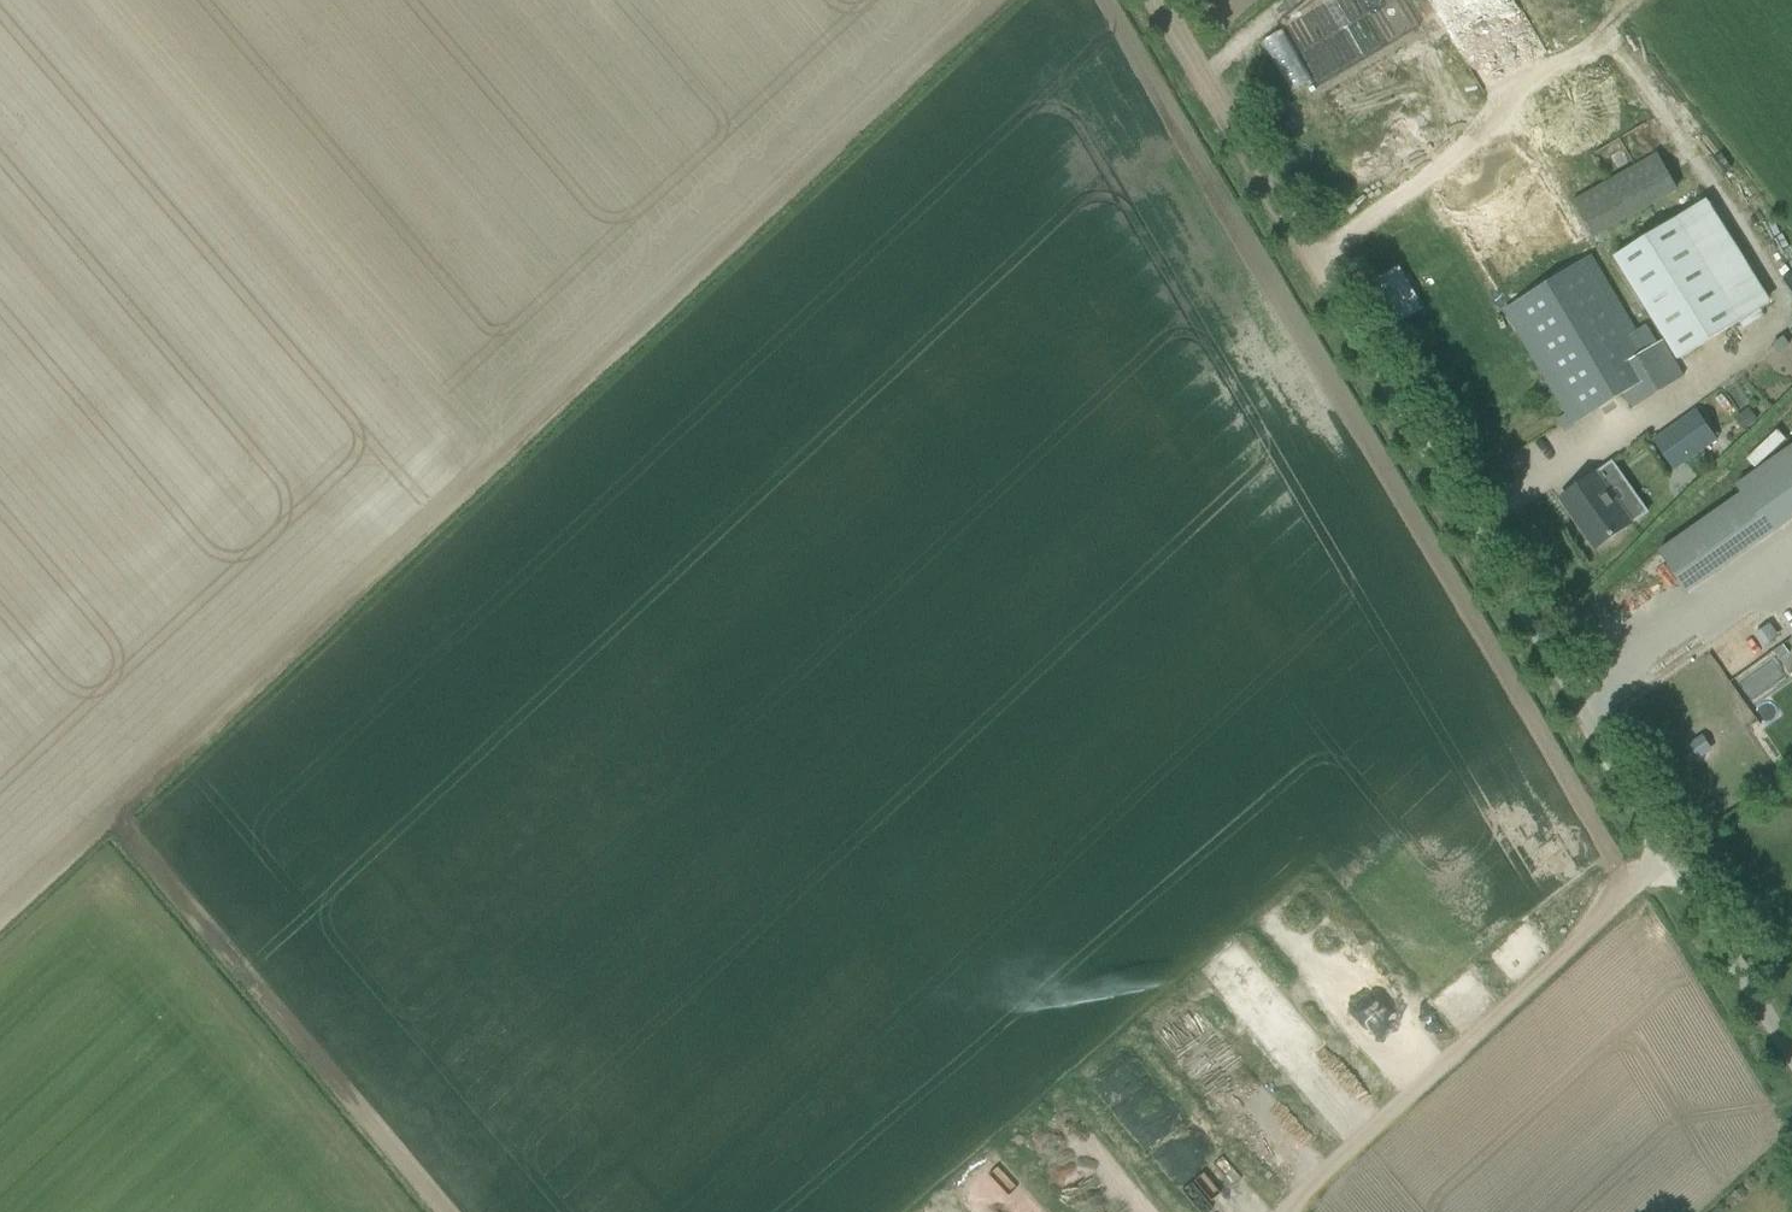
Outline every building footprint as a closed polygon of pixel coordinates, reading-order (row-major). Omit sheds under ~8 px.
[(1618,76),(1547,76),(1547,144),(1617,144),(1618,76)] [(1573,201),(1592,236),(1677,189),(1657,154),(1573,201)] [(1706,200),(1613,258),(1677,360),(1770,303),(1706,200)] [(1597,268),(1511,319),(1568,414),(1558,420),(1565,431),(1624,395),(1632,409),(1684,377),(1662,341),(1658,345),(1647,328),(1637,334),(1597,268)] [(1749,410),(1735,419),(1742,429),(1756,419),(1749,410)] [(1652,442),(1673,471),(1716,441),(1696,411),(1652,442)] [(1678,538),(1659,552),(1687,592),(1791,519),(1791,445),(1735,485),(1741,494),(1678,538)] [(1560,499),(1595,549),(1631,524),(1647,512),(1612,463),(1596,475),(1560,499)] [(1700,738),(1689,746),(1698,759),(1709,750),(1700,738)] [(1006,1193),(988,1211),(1026,1211),(1006,1193)]
